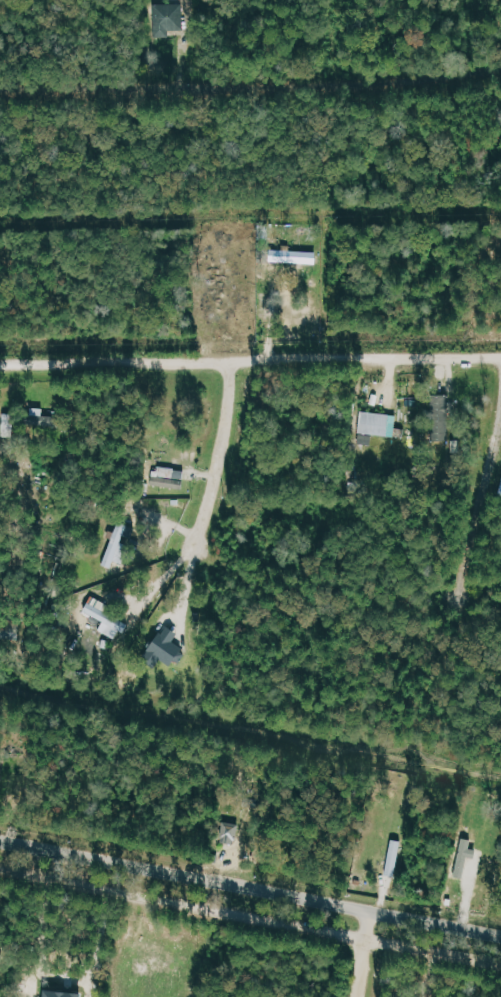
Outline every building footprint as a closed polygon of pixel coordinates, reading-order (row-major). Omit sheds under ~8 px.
[(166,4),(166,0),(191,0),(192,23),(182,24),(182,31),(168,32),(168,36),(152,37),(152,5),(166,4)] [(273,251),(273,260),(315,263),(316,254),(273,251)] [(433,426),(450,426),(451,397),(434,397),(433,426)] [(60,426),(60,416),(45,416),(45,408),(33,408),(32,425),(60,426)] [(6,437),(16,436),(15,413),(5,414),(6,437)] [(382,427),(383,413),(369,413),(368,424),(361,423),(360,434),(405,436),(405,428),(382,427)] [(185,482),(183,490),(155,485),(157,476),(185,482)] [(120,521),(103,565),(112,568),(129,524),(120,521)] [(89,603),(128,624),(124,632),(85,611),(89,603)] [(169,627),(179,634),(173,641),(184,649),(172,666),(147,648),(161,629),(166,632),(169,627)] [(224,821),(221,842),(238,844),(241,823),(224,821)] [(467,878),(472,839),(463,838),(458,877),(467,878)] [(386,875),(396,877),(403,841),(393,839),(386,875)]
